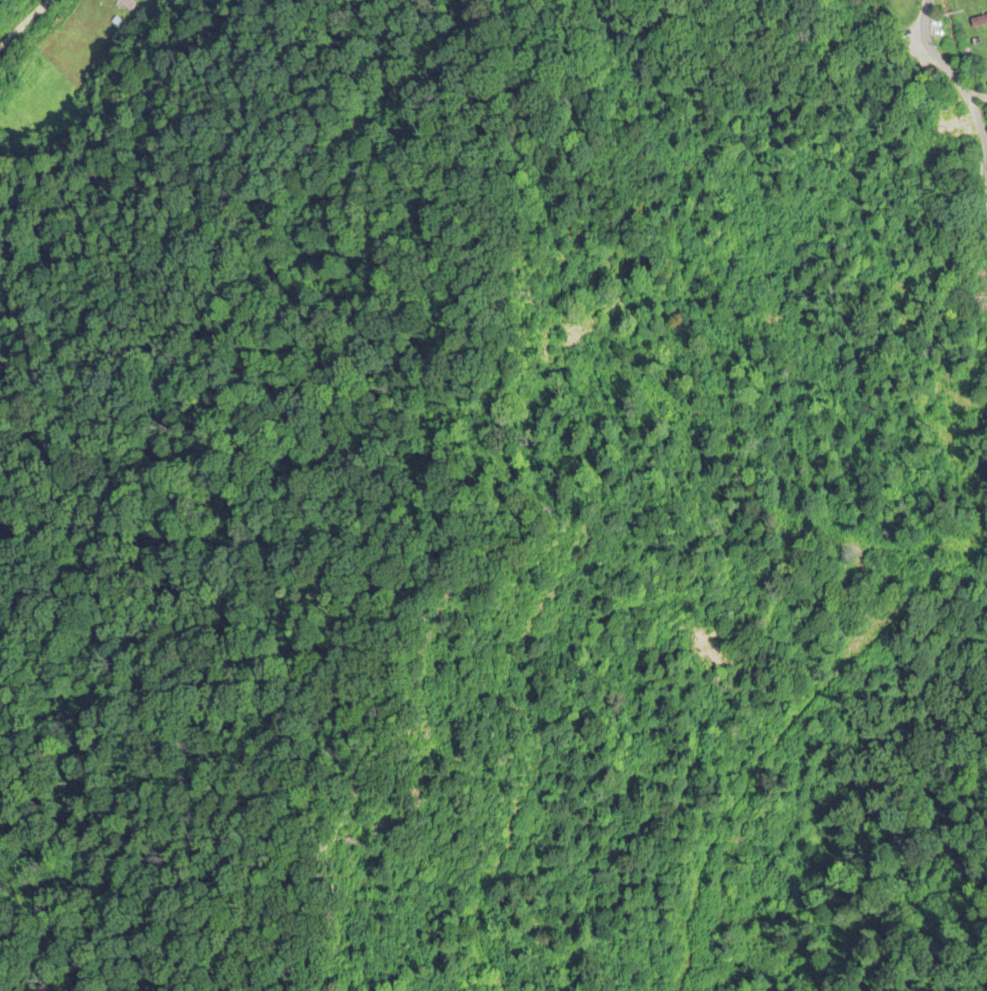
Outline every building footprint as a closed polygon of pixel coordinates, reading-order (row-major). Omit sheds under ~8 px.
[(141,6),(135,0),(116,0),(130,15),(141,6)] [(971,20),(973,29),(986,25),(986,16),(971,20)]
